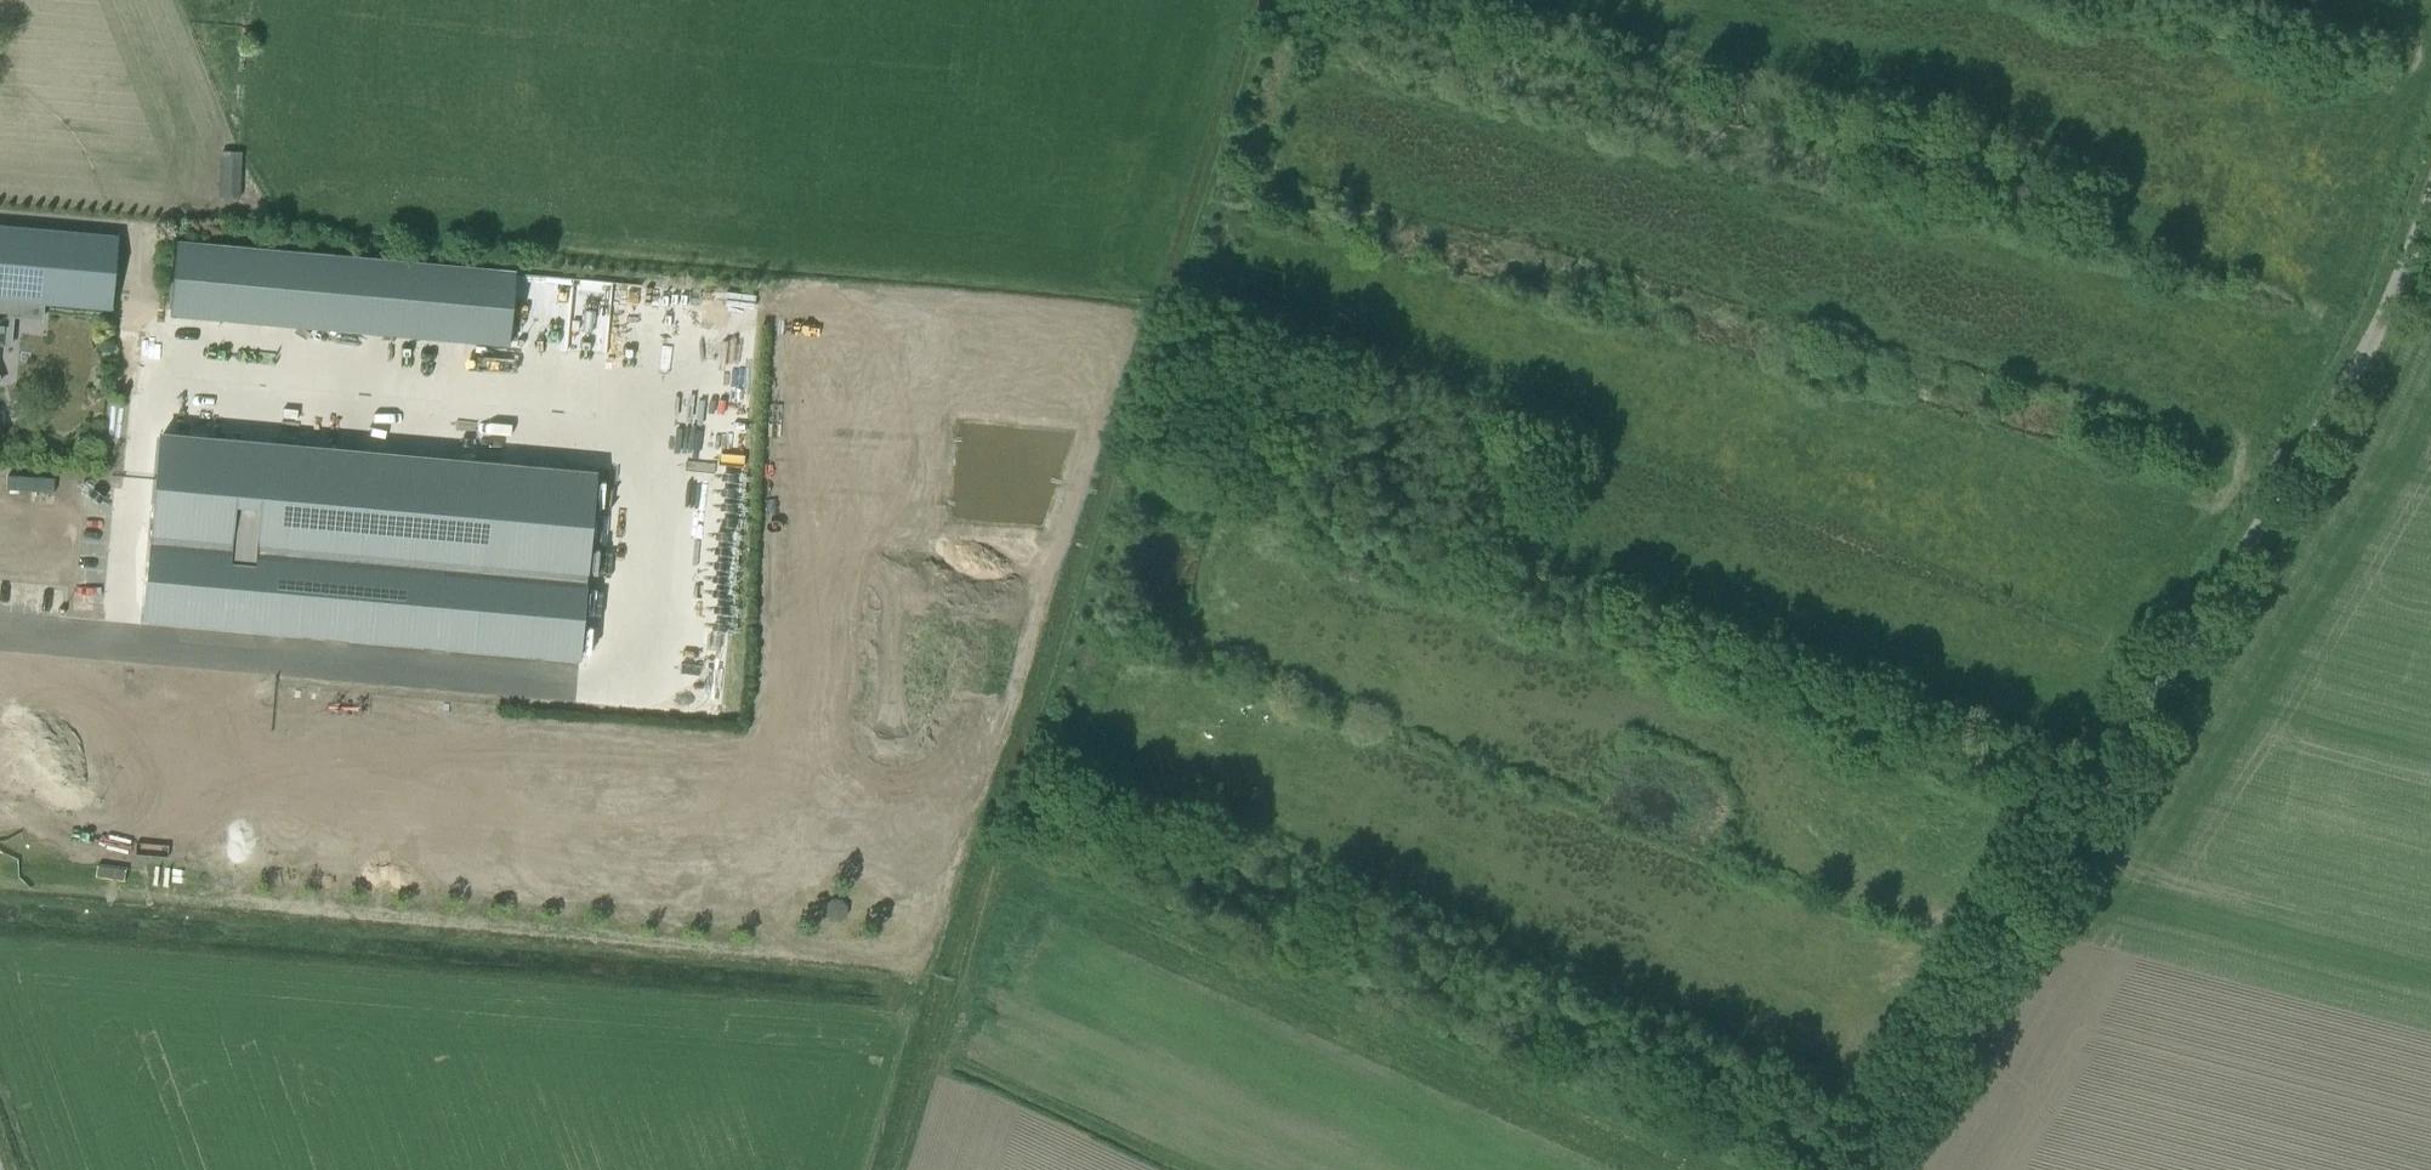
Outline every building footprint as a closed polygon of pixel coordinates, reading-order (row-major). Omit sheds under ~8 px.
[(7,301),(111,310),(117,238),(0,228),(0,301),(7,301)] [(152,442),(135,625),(570,665),(587,481),(152,442)]
